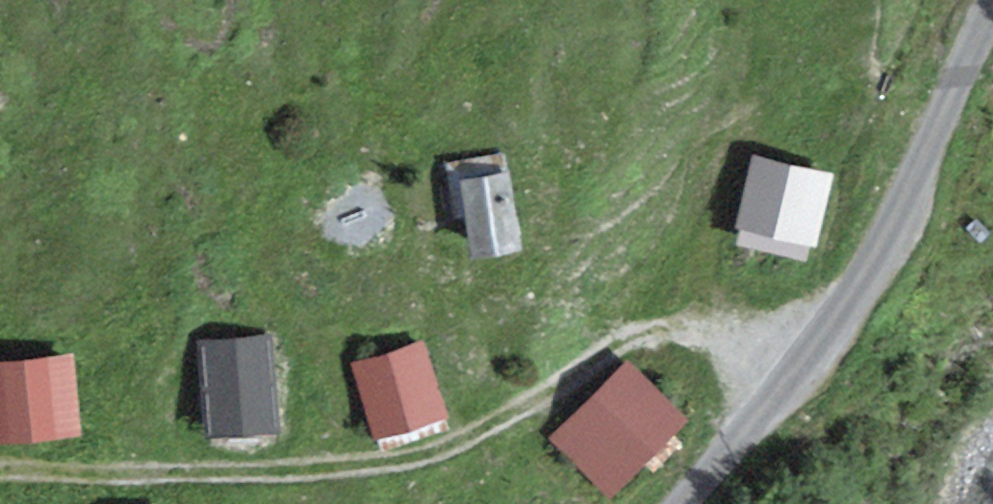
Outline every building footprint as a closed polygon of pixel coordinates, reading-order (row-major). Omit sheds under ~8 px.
[(504,154),(444,165),(454,218),(465,216),(473,259),(522,250),(504,154)] [(830,183),(760,163),(739,238),(809,258),(830,183)] [(274,336),(198,342),(206,436),(282,430),(274,336)] [(428,340),(359,364),(386,442),(455,418),(428,340)] [(0,352),(0,432),(82,423),(74,344),(0,352)] [(626,372),(554,443),(607,496),(679,425),(626,372)]
